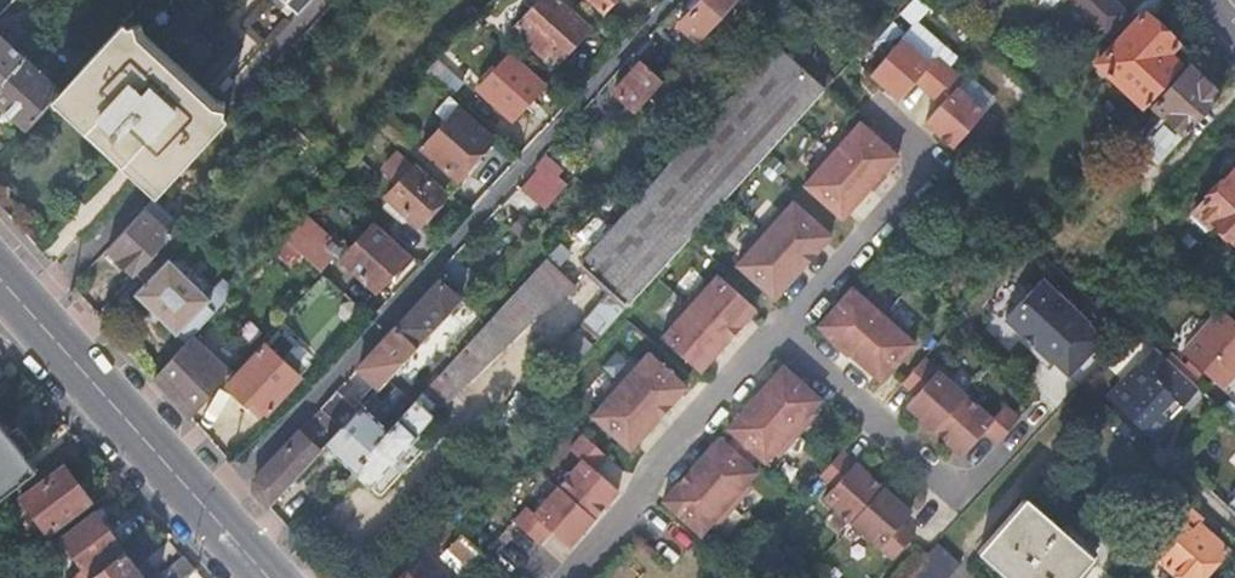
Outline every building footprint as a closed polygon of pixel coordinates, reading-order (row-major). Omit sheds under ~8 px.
[(306,0),(288,0),(297,9),(306,0)] [(560,0),(541,0),(517,27),(541,51),(546,45),(562,59),(591,28),(560,0)] [(604,11),(614,0),(593,0),(604,11)] [(738,0),(701,0),(678,25),(698,43),(738,0)] [(899,13),(913,23),(926,6),(918,0),(909,0),(899,13)] [(1109,41),(1131,16),(1115,0),(1068,0),(1109,41)] [(1182,66),(1170,55),(1179,43),(1151,19),(1169,0),(1146,0),(1135,12),(1141,17),(1099,64),(1144,108),(1182,66)] [(63,89),(59,93),(163,189),(227,121),(123,23),(63,89)] [(27,56),(0,31),(0,85),(27,56)] [(929,91),(951,66),(937,54),(930,61),(903,37),(872,73),(900,98),(916,80),(929,91)] [(833,81),(789,39),(583,264),(613,292),(627,305),(774,145),(833,81)] [(426,72),(451,94),(473,71),(449,47),(426,72)] [(512,119),(546,81),(514,52),(480,88),(512,119)] [(0,85),(0,107),(26,131),(59,93),(63,89),(27,56),(0,85)] [(664,79),(642,60),(616,88),(637,109),(664,79)] [(951,66),(929,91),(943,103),(927,121),(955,146),(986,111),(959,86),(965,79),(951,66)] [(1155,105),(1159,109),(1166,116),(1158,124),(1145,139),(1162,155),(1165,157),(1223,96),(1219,92),(1205,80),(1191,67),(1155,105)] [(1212,77),(1205,80),(1219,92),(1224,85),(1212,77)] [(460,108),(463,105),(451,94),(437,109),(449,120),(460,108)] [(496,141),(460,108),(449,120),(425,147),(459,181),(496,141)] [(1166,116),(1159,109),(1151,117),(1158,124),(1166,116)] [(848,127),(829,149),(871,187),(873,189),(887,173),(885,171),(899,155),(861,121),(852,131),(848,127)] [(843,218),(871,187),(829,149),(810,170),(814,174),(805,184),(843,218)] [(446,194),(417,167),(389,196),(417,223),(446,194)] [(1193,212),(1211,229),(1215,224),(1234,242),(1234,168),(1193,212)] [(543,169),(530,185),(547,200),(561,185),(543,169)] [(154,200),(145,210),(169,234),(179,223),(154,200)] [(761,229),(804,267),(832,235),(794,201),(785,211),(781,207),(761,229)] [(145,210),(109,248),(134,272),(155,249),(169,234),(145,210)] [(302,253),(320,270),(342,248),(307,214),(285,238),(302,253)] [(377,290),(411,254),(378,224),(347,253),(346,263),(377,290)] [(737,264),(776,298),(804,267),(761,229),(742,250),(746,254),(737,264)] [(290,266),(302,253),(285,238),(273,251),(290,266)] [(570,253),(561,244),(416,401),(415,402),(412,406),(390,429),(353,469),(372,486),(420,435),(418,433),(528,314),(535,308),(577,287),(558,268),(570,253)] [(155,249),(134,272),(145,282),(135,294),(187,342),(193,337),(238,289),(226,277),(209,295),(170,256),(167,260),(155,249)] [(705,280),(686,302),(728,340),(757,308),(719,274),(710,284),(705,280)] [(1037,276),(996,318),(1062,381),(1103,339),(1037,276)] [(462,299),(441,279),(396,328),(417,348),(462,299)] [(851,353),(889,311),(867,292),(863,296),(853,287),(819,325),(836,340),(833,342),(849,356),(851,353)] [(627,305),(613,292),(582,324),(597,338),(627,305)] [(461,301),(452,311),(468,326),(477,316),(461,301)] [(728,340),(686,302),(666,323),(671,327),(662,337),(700,371),(728,340)] [(1217,382),(1234,362),(1234,322),(1221,310),(1183,350),(1217,382)] [(889,311),(851,353),(882,381),(916,343),(906,334),(910,330),(889,311)] [(417,348),(396,328),(365,362),(386,382),(390,378),(417,348)] [(549,361),(565,374),(590,346),(575,332),(549,361)] [(187,342),(155,377),(171,395),(192,418),(233,373),(193,337),(187,342)] [(1179,402),(1196,383),(1155,346),(1149,342),(1134,360),(1137,366),(1109,397),(1158,441),(1175,422),(1163,409),(1173,398),(1179,402)] [(231,384),(248,402),(254,397),(268,411),(300,376),(268,346),(231,384)] [(616,380),(659,418),(687,386),(649,352),(640,362),(635,358),(616,380)] [(907,405),(935,430),(968,394),(926,357),(904,382),(918,394),(907,405)] [(755,397),(799,434),(818,413),(813,409),(822,399),(784,365),(769,381),(767,379),(753,395),(755,397)] [(630,450),(659,418),(616,380),(597,402),(601,406),(592,415),(630,450)] [(363,407),(359,411),(344,427),(327,445),(353,469),(390,429),(412,406),(415,402),(397,386),(383,402),(374,394),(368,401),(363,407)] [(359,411),(337,391),(322,407),(344,427),(359,411)] [(495,428),(506,438),(534,407),(519,394),(498,416),(499,425),(495,428)] [(968,394),(935,430),(963,455),(985,429),(999,442),(1021,417),(1006,404),(994,417),(968,394)] [(254,397),(248,402),(263,417),(268,411),(254,397)] [(755,397),(728,428),(735,435),(758,455),(766,462),(775,452),(779,456),(799,434),(755,397)] [(344,427),(322,407),(301,429),(322,451),(327,445),(344,427)] [(322,451),(301,429),(255,478),(255,491),(263,500),(270,507),(322,451)] [(31,472),(13,448),(0,432),(0,496),(31,472)] [(558,486),(594,518),(619,490),(595,469),(607,456),(583,434),(570,448),(582,459),(558,486)] [(735,435),(727,444),(750,464),(758,455),(735,435)] [(691,469),(734,507),(753,485),(749,481),(757,471),(750,464),(727,444),(719,437),(691,469)] [(824,497),(852,522),(883,487),(842,450),(821,475),(834,487),(824,497)] [(18,502),(42,535),(84,503),(60,469),(18,502)] [(734,507),(691,469),(663,501),(701,535),(710,525),(714,529),(734,507)] [(594,518),(558,486),(534,513),(522,502),(509,517),(536,542),(549,527),(569,545),(594,518)] [(883,487),(852,522),(894,560),(916,535),(902,522),(912,512),(883,487)] [(1227,506),(1234,514),(1234,497),(1227,506)] [(981,552),(1008,577),(1080,577),(1095,562),(1027,500),(981,552)] [(1134,571),(1141,577),(1158,558),(1181,577),(1203,577),(1227,549),(1199,522),(1203,517),(1191,505),(1134,571)] [(57,540),(79,570),(70,577),(89,577),(119,554),(90,515),(57,540)] [(747,552),(774,577),(784,577),(797,564),(762,535),(747,552)] [(463,577),(483,555),(462,536),(443,557),(463,577)] [(962,562),(940,543),(908,577),(948,577),(962,562)] [(119,554),(89,577),(138,577),(119,554)] [(192,569),(182,557),(159,576),(160,577),(180,577),(192,569)] [(400,577),(431,577),(415,562),(400,577)]
